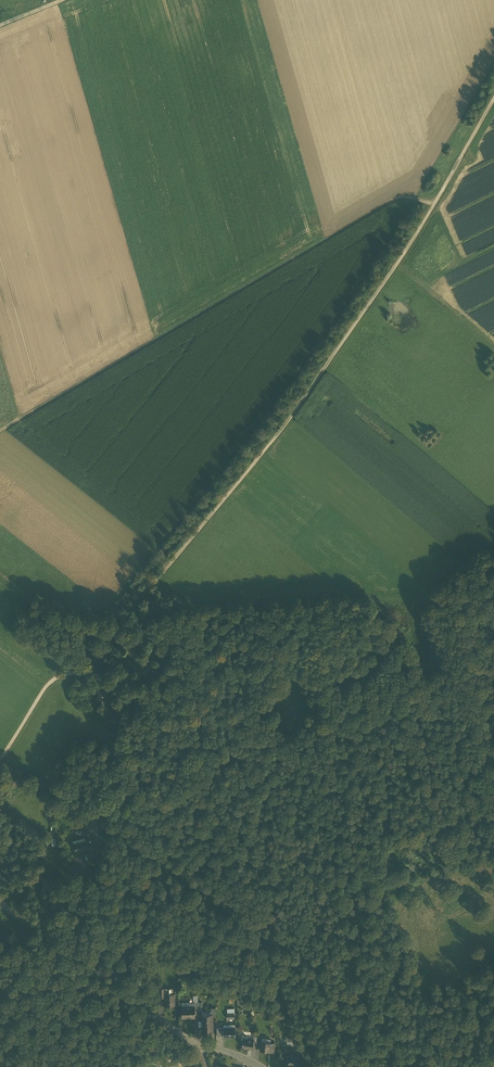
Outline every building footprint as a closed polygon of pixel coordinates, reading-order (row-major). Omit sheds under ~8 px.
[(138,645),(132,651),(134,654),(141,648),(138,645)] [(113,654),(118,661),(122,658),(116,651),(113,654)] [(158,668),(151,659),(141,667),(144,670),(141,672),(144,676),(147,674),(146,672),(152,668),(154,671),(158,668)] [(90,824),(82,826),(86,841),(74,844),(76,852),(96,847),(90,824)] [(171,988),(168,988),(165,988),(165,994),(165,998),(165,1006),(174,1006),(174,994),(172,994),(172,988),(171,988)] [(194,1003),(182,1003),(182,1007),(181,1007),(182,1018),(195,1018),(195,1010),(195,1007),(194,1007),(194,1003)] [(211,1015),(202,1015),(202,1032),(204,1032),(204,1033),(211,1033),(211,1032),(213,1031),(212,1017),(212,1015),(211,1015)] [(235,1025),(226,1026),(226,1028),(223,1028),(223,1037),(230,1037),(235,1037),(235,1028),(235,1025)] [(254,1040),(243,1038),(243,1044),(242,1047),(253,1049),(254,1042),(254,1040)] [(267,1041),(264,1040),(264,1042),(261,1041),(261,1043),(260,1050),(273,1053),(275,1044),(270,1043),(267,1042),(267,1041)] [(290,1055),(290,1056),(286,1056),(286,1065),(296,1065),(296,1056),(293,1056),(293,1055),(290,1055)]
